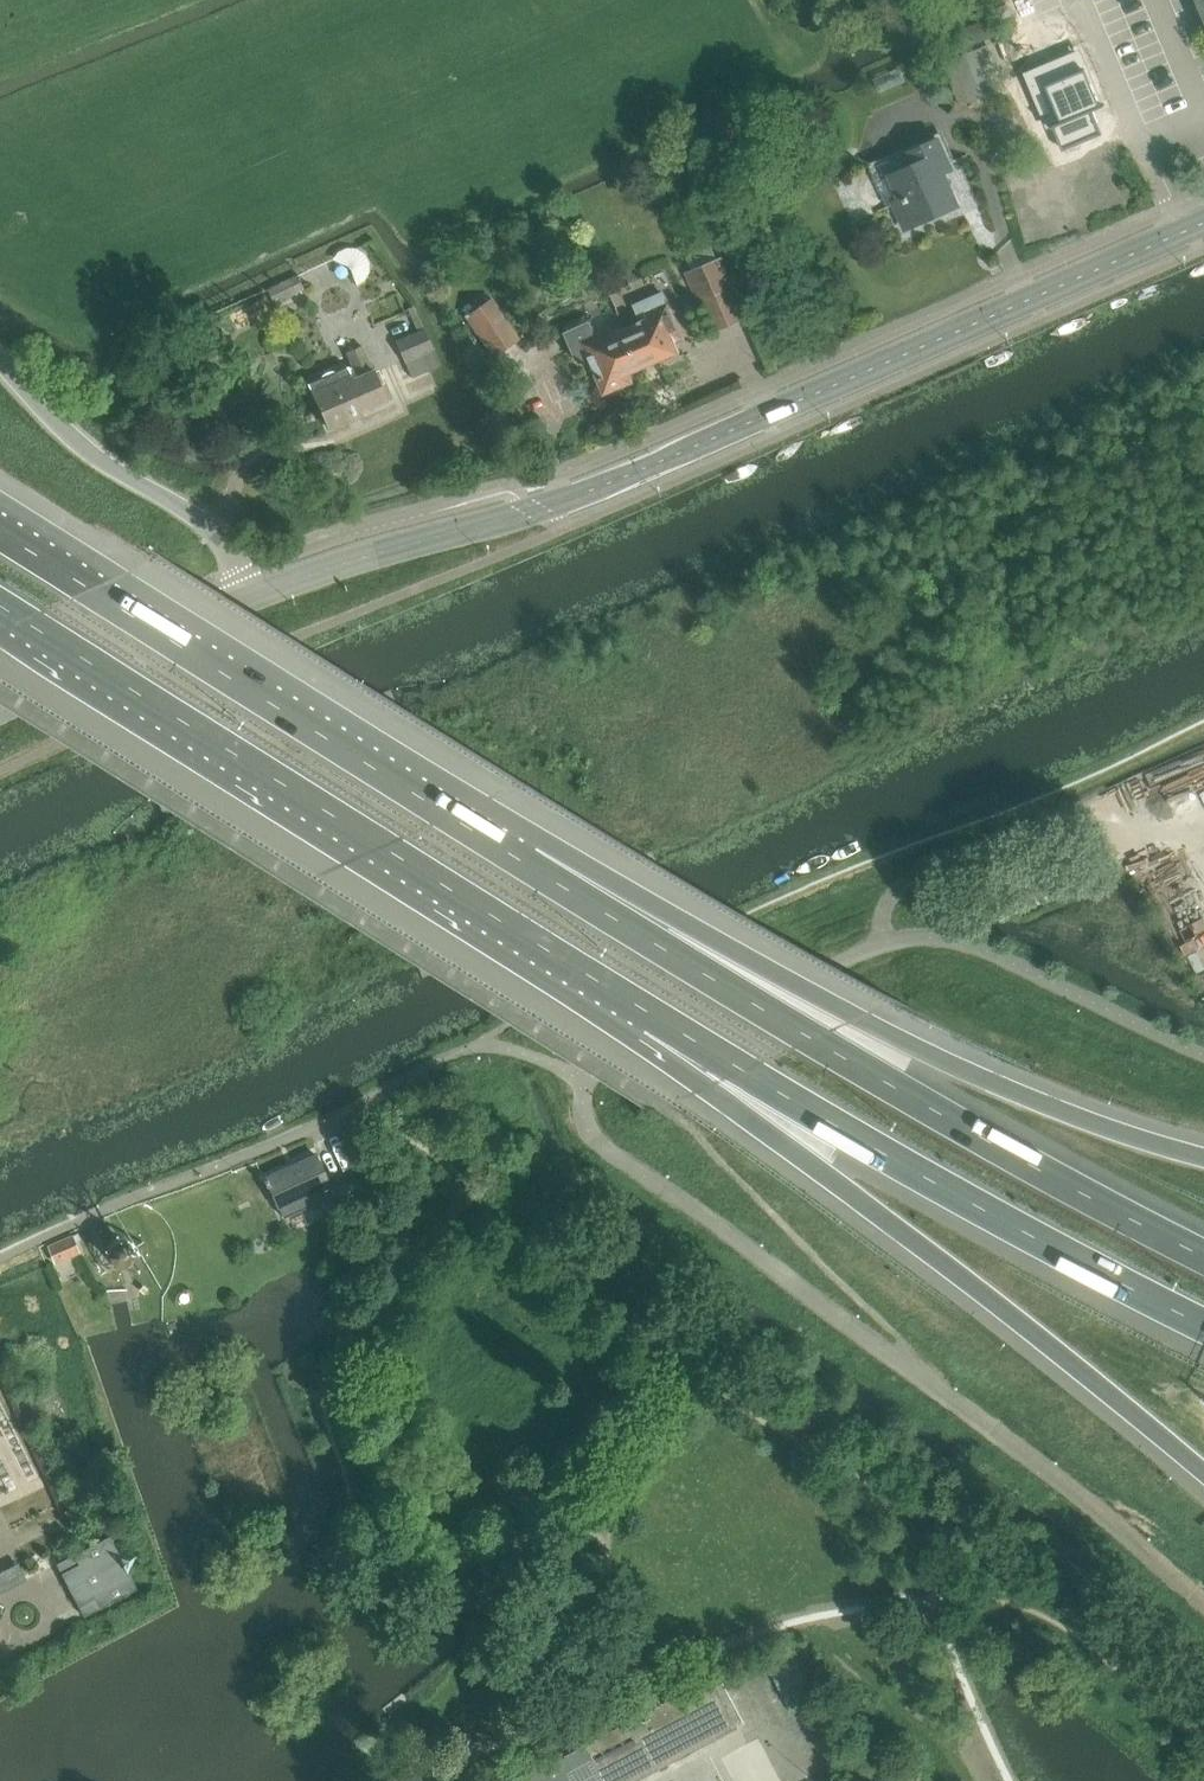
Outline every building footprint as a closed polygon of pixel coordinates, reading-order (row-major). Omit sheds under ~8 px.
[(976,26),(976,24),(961,30),(962,31),(967,46),(982,41),(976,26)] [(990,46),(943,63),(958,104),(1005,87),(990,46)] [(1058,67),(1041,74),(1050,95),(1058,92),(1072,125),(1063,129),(1074,154),(1114,138),(1104,114),(1112,111),(1097,73),(1065,86),(1058,67)] [(893,174),(880,180),(891,204),(895,202),(907,228),(934,216),(931,210),(958,198),(945,169),(954,165),(941,137),(909,151),(914,164),(893,174)] [(507,247),(503,237),(490,242),(495,252),(507,247)] [(709,297),(722,328),(743,319),(717,259),(687,272),(699,301),(709,297)] [(297,274),(266,289),(274,305),(305,290),(297,274)] [(677,327),(667,304),(662,292),(632,305),(640,323),(620,331),(636,367),(658,358),(660,361),(680,352),(670,330),(677,327)] [(493,355),(517,339),(490,299),(466,315),(493,355)] [(625,372),(636,367),(620,331),(609,335),(608,333),(597,338),(589,321),(566,331),(580,362),(590,357),(592,362),(595,361),(607,389),(629,379),(625,372)] [(419,332),(394,342),(403,363),(432,350),(423,330),(419,332)] [(350,415),(389,398),(366,344),(343,352),(352,373),(350,374),(347,365),(333,371),(332,369),(329,369),(326,370),(323,372),(321,374),(320,375),(320,377),(307,382),(310,391),(329,433),(353,423),(350,415)] [(330,1184),(316,1155),(294,1165),(295,1167),(264,1180),(266,1185),(269,1184),(279,1207),(330,1184)] [(333,1189),(339,1204),(365,1192),(358,1177),(333,1189)] [(78,1252),(74,1243),(80,1241),(77,1234),(47,1246),(54,1262),(78,1252)] [(136,1256),(136,1252),(136,1249),(134,1245),(132,1242),(129,1240),(126,1238),(122,1237),(119,1237),(115,1238),(112,1240),(109,1242),(107,1245),(105,1248),(105,1252),(105,1256),(106,1259),(107,1262),(110,1265),(113,1267),(116,1268),(120,1269),(124,1269),(127,1267),(130,1265),(133,1263),(135,1260),(136,1256)] [(131,1578),(138,1555),(115,1547),(109,1536),(55,1564),(82,1617),(136,1588),(131,1578)] [(668,1764),(665,1759),(674,1754),(677,1759),(736,1728),(710,1678),(583,1745),(584,1746),(573,1751),(589,1780),(599,1776),(602,1780),(635,1780),(668,1764)] [(589,1780),(573,1751),(519,1780),(589,1780)]
